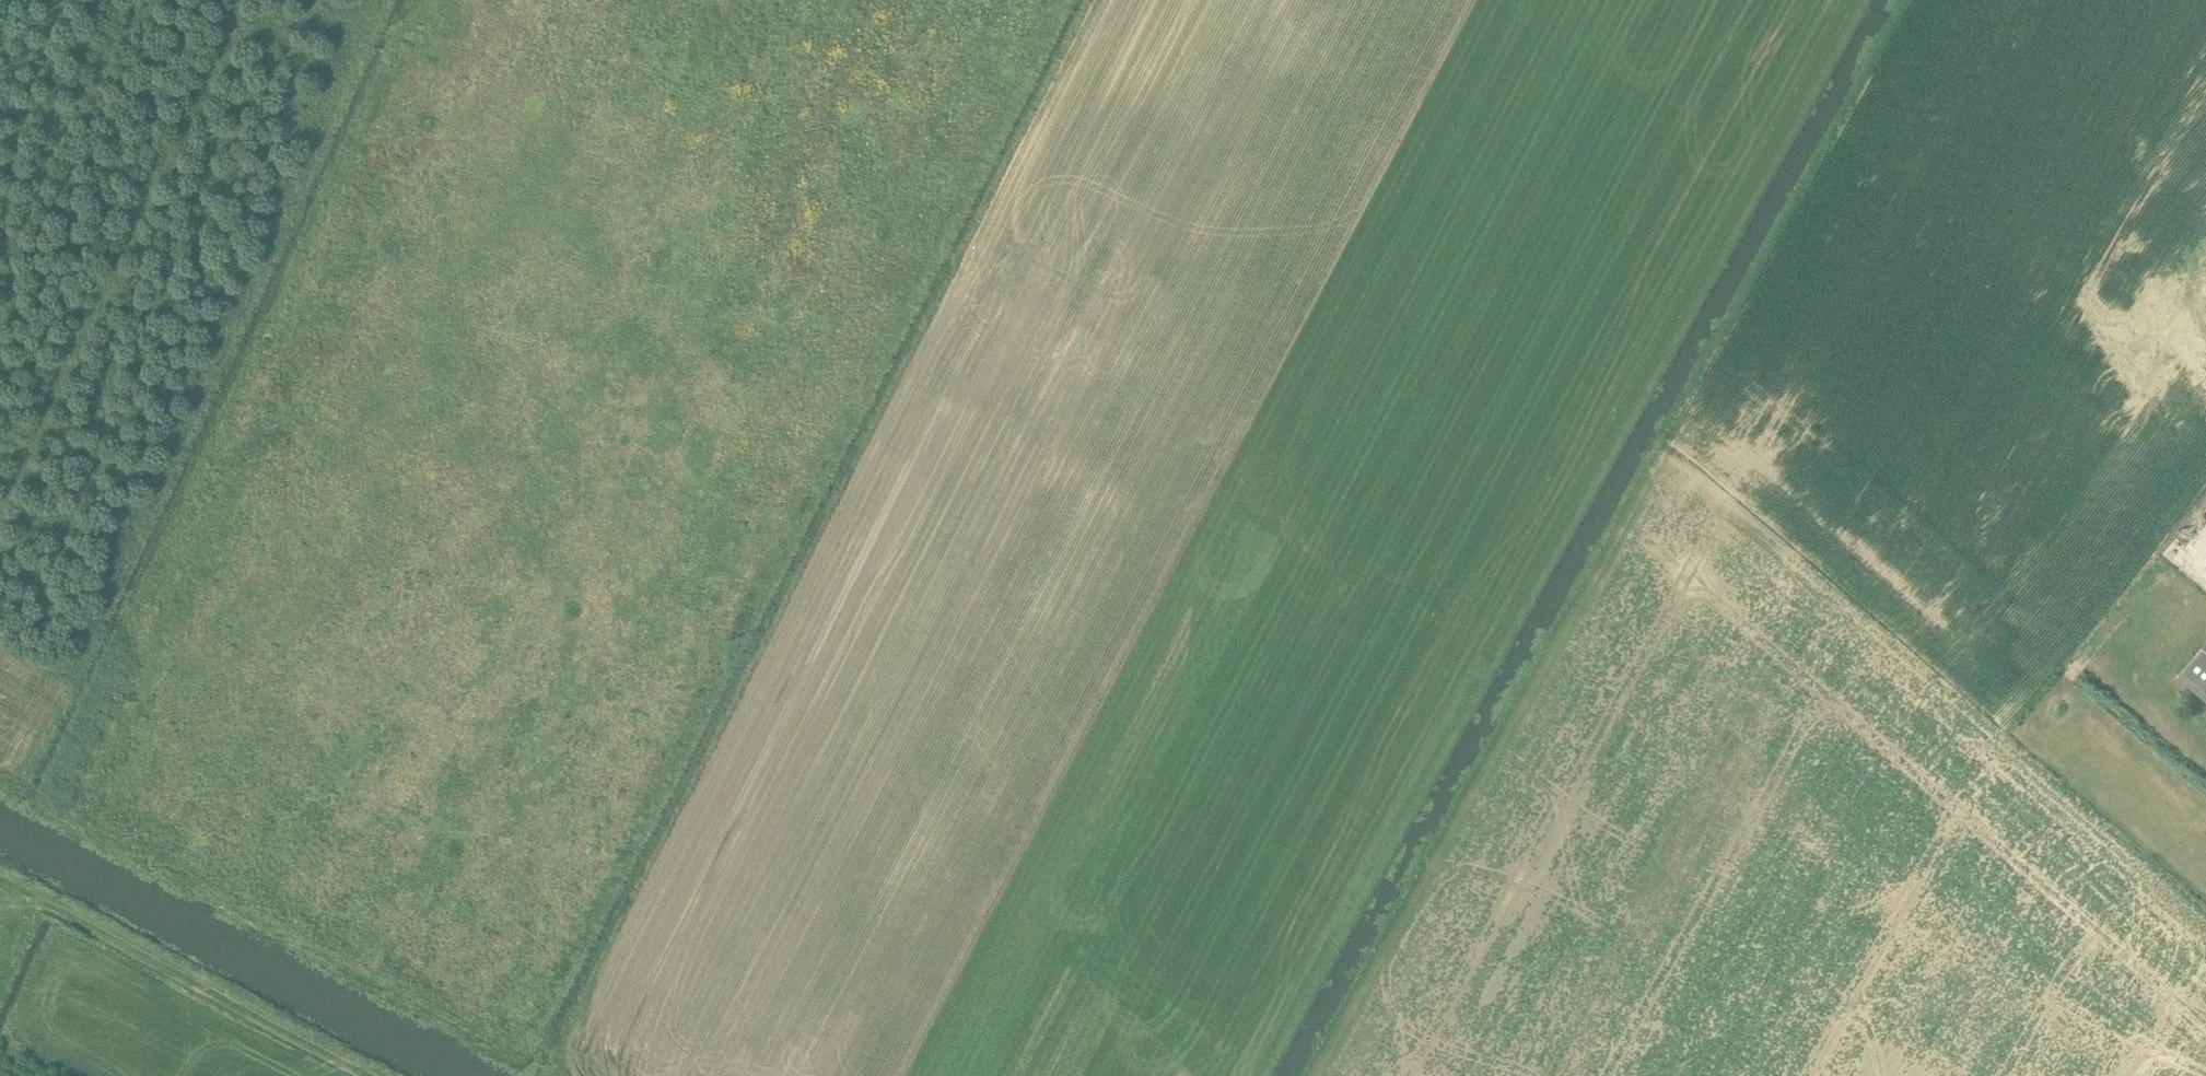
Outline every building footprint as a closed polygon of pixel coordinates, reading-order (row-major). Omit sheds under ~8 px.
[(2177,677),(2205,701),(2205,641),(2177,677)]
